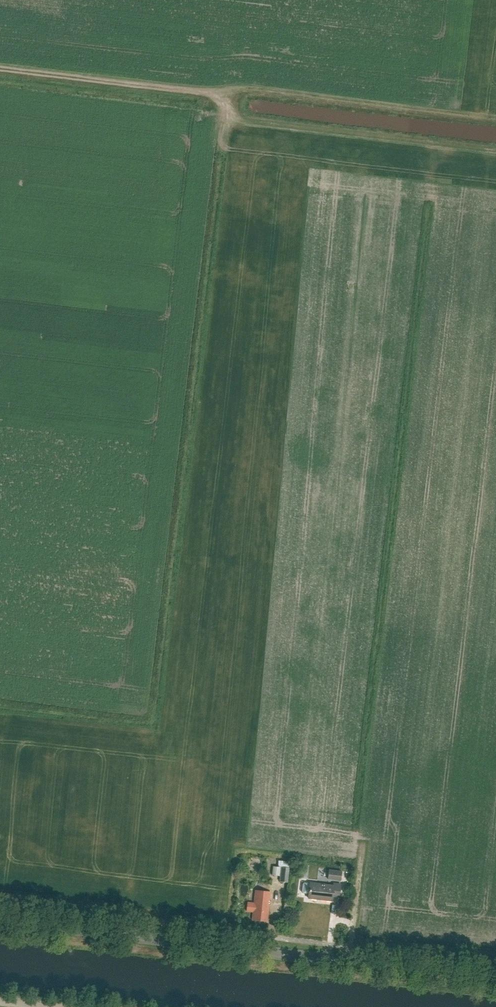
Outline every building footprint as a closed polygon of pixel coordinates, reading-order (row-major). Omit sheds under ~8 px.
[(280,876),(281,867),(273,866),(272,875),(280,876)] [(281,867),(280,881),(288,882),(290,868),(281,867)] [(329,870),(328,879),(341,881),(342,871),(329,870)] [(308,894),(308,899),(332,902),(332,896),(339,897),(340,884),(333,883),(333,886),(304,882),(302,883),(301,891),(303,893),(308,894)] [(253,920),(267,921),(269,902),(270,892),(256,891),(254,904),(248,903),(247,911),(253,912),(253,920)]
